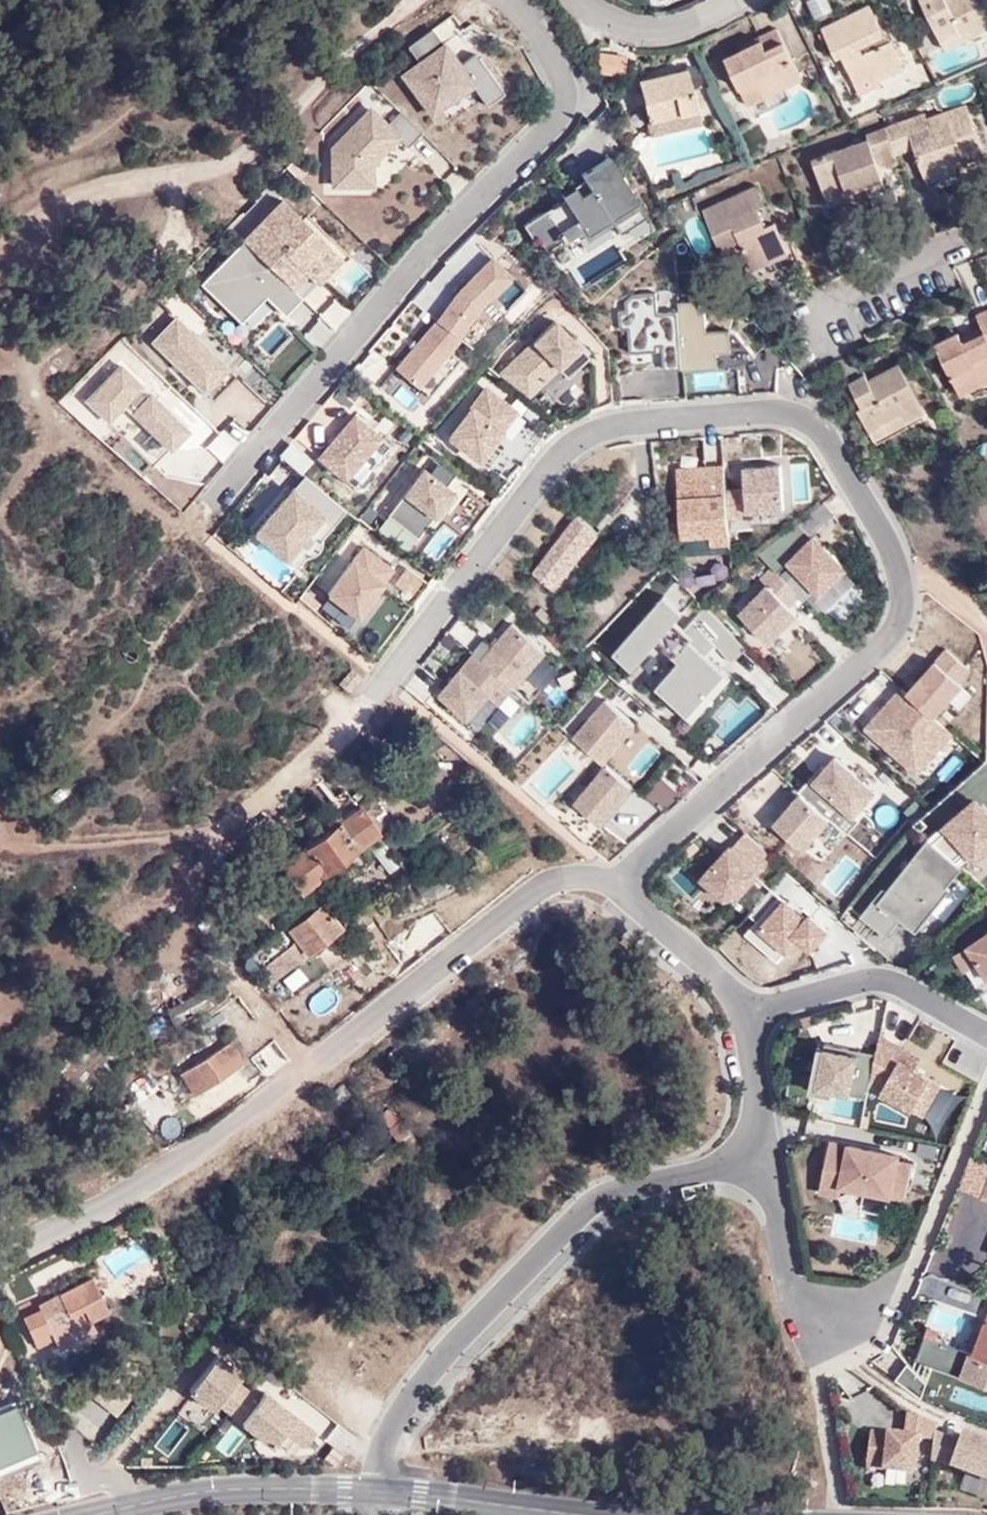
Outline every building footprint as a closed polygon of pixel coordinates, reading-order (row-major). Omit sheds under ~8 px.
[(944,47),(986,26),(986,1),(986,0),(921,0),(944,47)] [(850,84),(896,62),(887,45),(877,51),(872,40),(879,35),(867,5),(829,23),(831,27),(820,32),(832,57),(836,55),(850,84)] [(775,29),(758,37),(762,44),(745,53),(725,62),(750,108),(804,80),(775,29)] [(448,37),(399,67),(429,112),(476,77),(448,37)] [(762,44),(758,37),(741,46),(745,53),(762,44)] [(622,76),(624,60),(598,54),(595,70),(622,76)] [(901,74),(896,62),(850,84),(836,55),(832,57),(828,60),(847,100),(901,74)] [(696,123),(685,72),(639,81),(647,132),(696,123)] [(369,100),(330,139),(326,183),(376,181),(378,159),(405,130),(369,100)] [(919,110),(881,127),(888,143),(894,156),(912,147),(920,166),(957,150),(960,155),(980,147),(961,102),(924,119),(919,110)] [(888,143),(881,127),(860,136),(864,143),(797,173),(810,202),(833,190),(837,196),(878,175),(874,165),(867,153),(888,143)] [(874,165),(894,156),(888,143),(867,153),(874,165)] [(568,199),(534,221),(543,236),(548,233),(556,247),(575,235),(579,242),(620,216),(627,226),(655,209),(620,153),(592,170),(595,176),(585,183),(592,195),(580,203),(573,207),(568,199)] [(882,184),(878,175),(837,196),(833,190),(810,202),(816,215),(882,184)] [(707,208),(723,241),(738,234),(742,243),(753,264),(792,247),(777,218),(769,223),(757,197),(765,192),(761,182),(707,208)] [(585,183),(572,191),(574,195),(580,203),(592,195),(585,183)] [(777,218),(765,192),(757,197),(769,223),(777,218)] [(284,193),(242,236),(306,295),(346,250),(284,193)] [(574,195),(568,199),(573,207),(580,203),(574,195)] [(738,234),(723,241),(728,250),(742,243),(738,234)] [(242,236),(198,282),(243,320),(266,297),(288,310),(306,295),(242,236)] [(792,247),(753,264),(760,279),(797,260),(792,247)] [(465,279),(436,320),(468,347),(478,329),(527,281),(492,253),(465,279)] [(624,293),(633,363),(686,358),(680,303),(659,305),(658,289),(624,293)] [(976,308),(981,321),(984,330),(963,340),(959,332),(958,328),(938,338),(961,392),(984,379),(980,370),(986,366),(986,303),(976,308)] [(529,335),(497,373),(528,395),(561,366),(568,373),(592,350),(558,309),(529,335)] [(179,311),(152,339),(211,388),(234,364),(179,311)] [(436,320),(396,368),(433,394),(468,347),(436,320)] [(984,330),(981,321),(959,332),(963,340),(984,330)] [(246,359),(215,395),(207,404),(243,434),(282,389),(246,359)] [(899,363),(871,377),(855,385),(864,404),(857,408),(865,425),(897,408),(902,419),(921,409),(899,363)] [(855,385),(871,377),(867,368),(850,376),(855,385)] [(486,384),(446,434),(486,458),(523,408),(486,384)] [(870,436),(902,419),(897,408),(865,425),(870,436)] [(350,412),(315,454),(352,482),(390,442),(350,412)] [(784,452),(746,458),(748,510),(788,507),(784,452)] [(458,481),(424,460),(387,514),(423,534),(458,481)] [(703,465),(685,467),(691,533),(719,531),(720,541),(739,539),(733,463),(714,465),(714,471),(703,471),(703,465)] [(292,477),(255,522),(291,545),(326,502),(292,477)] [(442,556),(481,502),(466,492),(427,546),(442,556)] [(603,532),(575,511),(562,527),(570,535),(539,572),(561,588),(590,553),(587,551),(603,532)] [(815,535),(786,559),(831,602),(857,578),(815,535)] [(357,551),(328,593),(357,612),(389,572),(357,551)] [(802,605),(770,580),(740,613),(771,641),(802,605)] [(674,582),(613,648),(632,663),(658,640),(677,655),(654,684),(695,714),(736,669),(729,663),(748,646),(674,582)] [(512,616),(482,654),(518,681),(550,642),(512,616)] [(475,648),(439,693),(481,725),(518,681),(482,654),(475,648)] [(964,680),(936,656),(908,687),(936,710),(964,680)] [(555,704),(572,691),(562,678),(545,692),(555,704)] [(908,687),(902,684),(865,723),(919,773),(955,732),(936,710),(908,687)] [(608,692),(575,735),(605,757),(643,719),(608,692)] [(879,784),(839,749),(802,789),(833,817),(849,831),(862,818),(855,813),(879,784)] [(605,757),(574,798),(602,822),(637,776),(605,757)] [(802,789),(773,820),(804,847),(833,817),(802,789)] [(979,790),(944,818),(978,854),(986,847),(986,799),(979,790)] [(343,816),(337,810),(308,833),(314,840),(283,867),(302,890),(380,827),(359,803),(343,816)] [(880,894),(863,910),(891,931),(904,916),(917,927),(966,867),(930,834),(880,894)] [(388,838),(374,844),(383,866),(397,861),(388,838)] [(732,846),(703,879),(741,911),(772,883),(732,846)] [(772,883),(741,911),(789,951),(800,936),(813,946),(830,925),(808,905),(775,878),(772,883)] [(339,927),(320,901),(286,928),(304,953),(339,927)] [(974,945),(986,965),(986,936),(974,945)] [(307,980),(295,964),(268,983),(280,1000),(307,980)] [(877,1045),(870,1080),(924,1113),(946,1078),(921,1064),(926,1053),(881,1027),(877,1045)] [(877,1045),(822,1038),(812,1082),(868,1094),(870,1080),(877,1045)] [(223,1043),(185,1064),(200,1091),(238,1068),(223,1043)] [(200,1091),(185,1064),(173,1070),(189,1097),(200,1091)] [(875,1123),(878,1097),(866,1095),(863,1122),(875,1123)] [(917,1151),(835,1135),(822,1189),(844,1193),(848,1182),(906,1193),(917,1151)] [(972,1155),(961,1184),(986,1194),(986,1160),(972,1155)] [(95,1277),(40,1305),(41,1309),(25,1317),(38,1347),(56,1339),(61,1350),(97,1330),(93,1319),(111,1311),(95,1277)] [(41,1309),(40,1305),(38,1301),(21,1310),(25,1317),(41,1309)] [(977,1345),(986,1349),(986,1316),(977,1345)] [(929,1332),(919,1354),(986,1380),(986,1349),(977,1345),(929,1332)] [(245,1378),(222,1359),(194,1395),(217,1414),(222,1408),(234,1417),(251,1395),(240,1385),(245,1378)] [(135,1370),(123,1361),(111,1376),(123,1385),(135,1370)] [(145,1378),(135,1370),(123,1385),(111,1376),(95,1396),(116,1413),(145,1378)] [(263,1404),(251,1395),(234,1417),(277,1451),(289,1435),(309,1451),(320,1437),(269,1397),(263,1404)] [(907,1425),(873,1428),(866,1468),(916,1472),(923,1440),(933,1440),(936,1428),(936,1422),(910,1408),(907,1425)] [(933,1440),(931,1461),(986,1483),(986,1434),(962,1426),(960,1438),(936,1428),(933,1440)]
